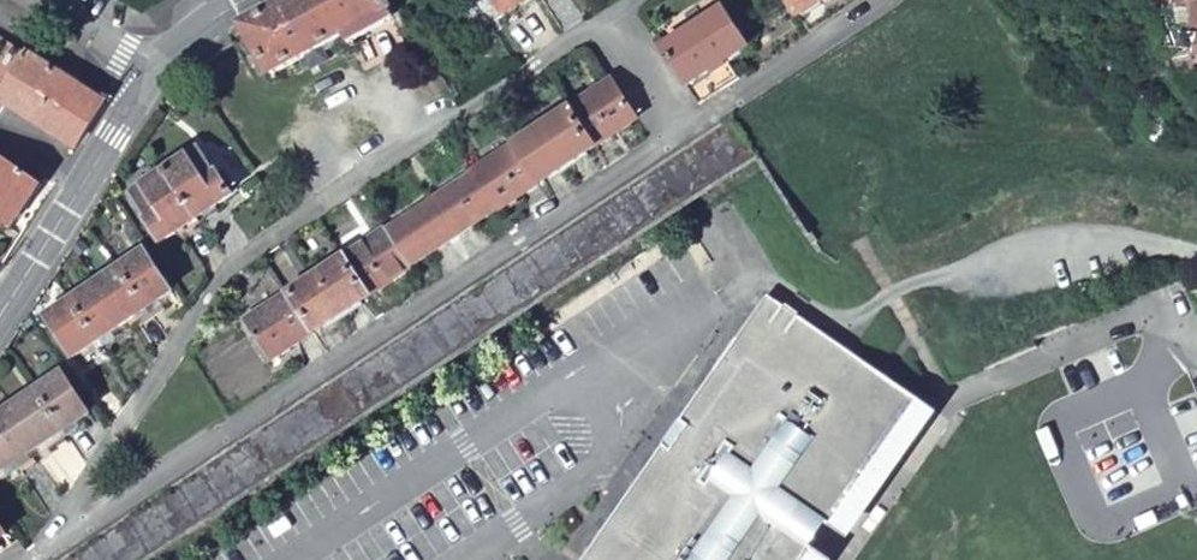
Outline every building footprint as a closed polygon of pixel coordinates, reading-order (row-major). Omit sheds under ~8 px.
[(245,26),(271,75),(389,9),(384,0),(292,0),(245,26)] [(504,17),(529,0),(493,0),(504,17)] [(796,16),(818,2),(821,7),(831,0),(786,0),(796,16)] [(1196,27),(1196,0),(1173,0),(1173,6),(1194,2),(1194,27),(1196,27)] [(721,9),(662,48),(701,104),(741,77),(729,58),(747,47),(721,9)] [(27,54),(0,93),(0,101),(74,150),(104,104),(27,54)] [(614,80),(474,173),(497,210),(498,212),(639,119),(614,80)] [(730,116),(508,264),(98,533),(57,559),(151,559),(667,219),(759,158),(730,116)] [(0,144),(0,156),(14,166),(20,159),(0,144)] [(163,171),(195,220),(234,194),(220,172),(215,174),(198,147),(163,171)] [(0,156),(0,223),(12,232),(44,187),(30,179),(36,170),(20,159),(14,166),(0,156)] [(156,246),(195,220),(163,171),(128,194),(145,222),(142,224),(156,246)] [(497,210),(474,173),(387,230),(411,266),(497,210)] [(411,266),(387,230),(248,322),(273,360),(413,268),(411,266)] [(171,291),(145,251),(49,316),(75,357),(171,291)] [(857,493),(885,454),(901,465),(937,412),(931,408),(941,392),(918,364),(903,386),(890,377),(879,371),(853,353),(769,298),(681,423),(688,428),(672,452),(665,447),(587,559),(811,559),(857,493)] [(0,416),(0,472),(89,414),(63,374),(0,416)]
